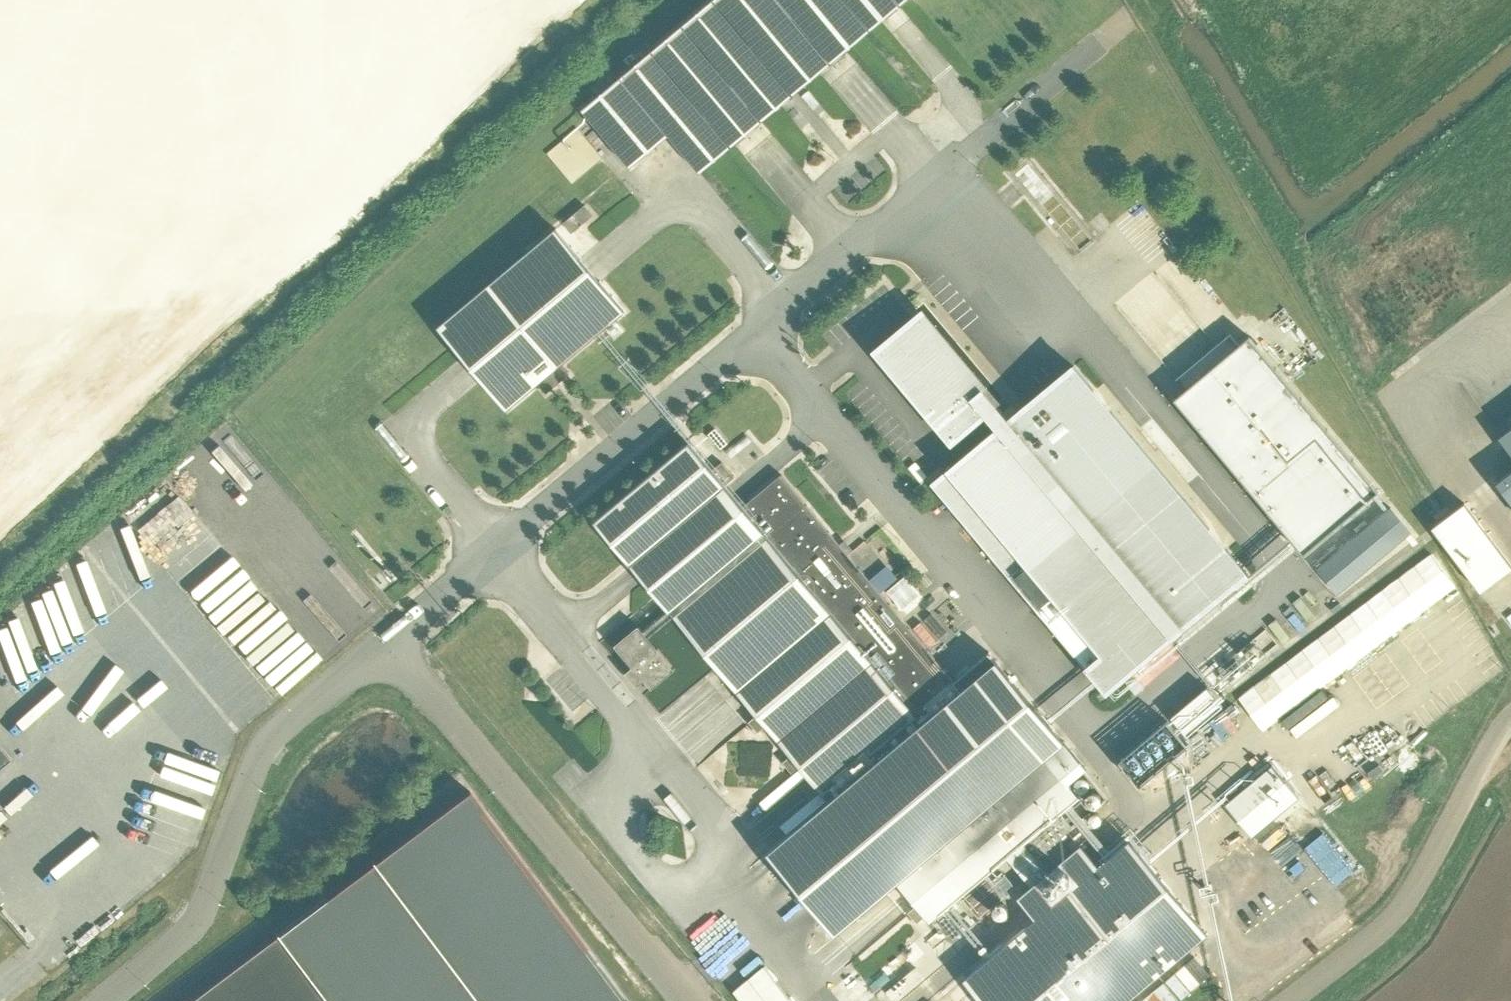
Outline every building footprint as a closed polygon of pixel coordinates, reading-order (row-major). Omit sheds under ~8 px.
[(871,30),(906,0),(714,0),(582,110),(630,167),(670,134),(701,171),(871,30)] [(558,218),(566,229),(587,213),(579,202),(558,218)] [(561,364),(625,310),(557,229),(440,326),(508,408),(538,383),(547,393),(570,374),(561,364)] [(988,415),(999,428),(933,483),(1109,692),(1249,575),(1074,365),(1008,420),(924,320),(911,330),(919,339),(887,365),(953,444),(988,415)] [(1309,557),(1385,493),(1251,336),(1240,345),(1231,334),(1177,380),(1186,391),(1176,400),(1309,557)] [(1499,434),(1510,450),(1510,425),(1499,434)] [(743,506),(726,486),(689,441),(595,520),(632,564),(758,714),(750,721),(759,732),(767,724),(792,755),(784,762),(792,772),(801,765),(831,800),(769,852),(837,932),(899,880),(918,903),(909,910),(918,921),(927,914),(932,920),(1023,844),(1036,859),(1073,829),(1060,813),(1079,797),(979,677),(963,690),(847,552),(850,549),(845,543),(842,546),(782,474),(743,506)] [(1510,499),(1510,471),(1497,481),(1510,499)] [(1510,569),(1510,564),(1465,502),(1432,527),(1481,591),(1510,569)] [(1322,572),(1343,597),(1416,535),(1395,510),(1322,572)] [(1312,685),(1455,590),(1432,555),(1229,690),(1255,729),(1277,714),(1289,733),(1327,707),(1312,685)] [(639,625),(616,645),(634,666),(627,672),(638,686),(646,679),(653,688),(676,669),(639,625)] [(1223,706),(1208,687),(1172,717),(1188,736),(1223,706)] [(1120,761),(1141,786),(1189,746),(1168,721),(1120,761)] [(2,765),(10,759),(0,747),(0,763),(2,765)] [(1274,769),(1226,809),(1247,835),(1296,795),(1274,769)] [(328,1000),(628,1000),(468,789),(372,861),(277,933),(328,1000)] [(1299,846),(1332,884),(1350,868),(1318,831),(1299,846)] [(1209,933),(1131,840),(965,979),(984,1000),(1127,1000),(1209,933)] [(188,1000),(328,1000),(277,933),(188,1000)] [(1186,955),(1133,1000),(1173,1000),(1203,975),(1186,955)] [(733,1000),(787,1000),(760,962),(723,988),(733,1000)]
